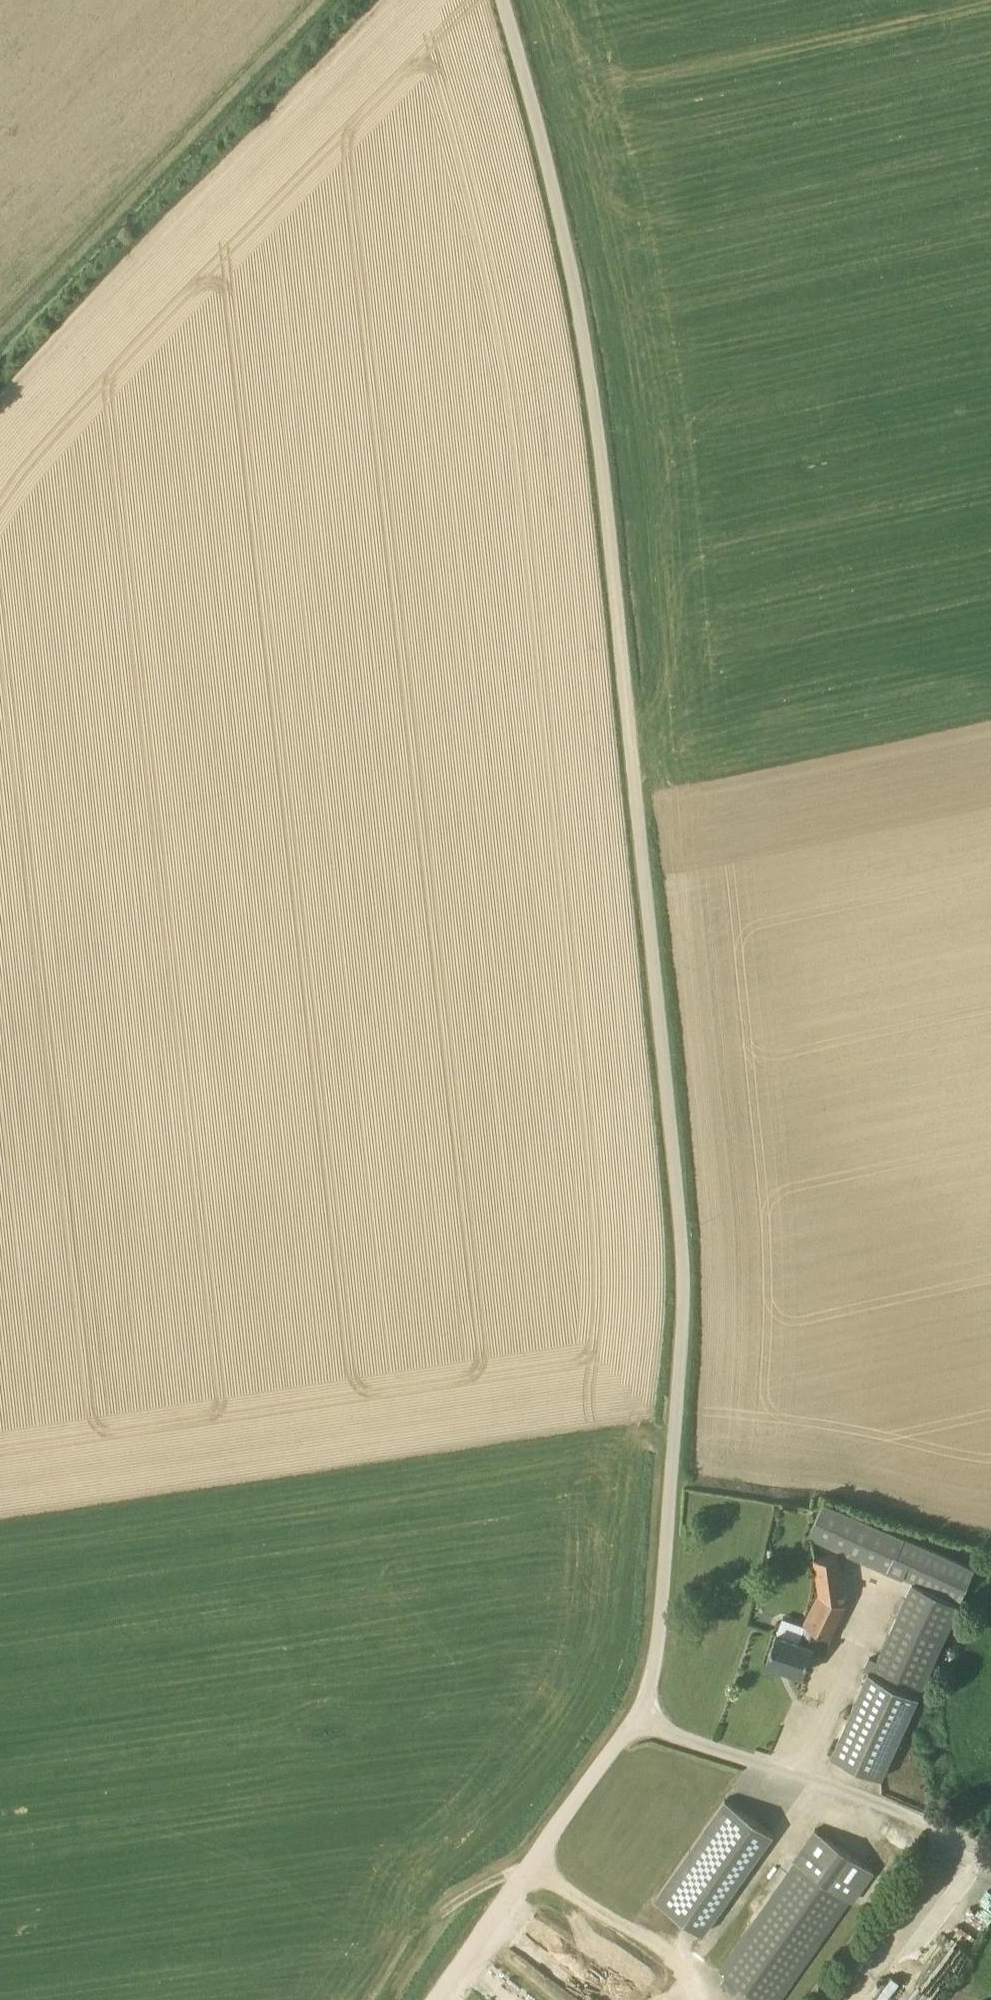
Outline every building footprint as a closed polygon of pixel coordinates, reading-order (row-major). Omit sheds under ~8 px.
[(974,1568),(824,1501),(809,1535),(911,1580),(959,1602),(974,1568)] [(842,1604),(845,1588),(839,1553),(814,1557),(820,1593),(797,1638),(777,1631),(767,1660),(803,1673),(807,1652),(821,1657),(827,1637),(842,1604)] [(918,1692),(958,1602),(910,1581),(871,1671),(918,1692)] [(870,1672),(832,1757),(879,1778),(917,1693),(870,1672)] [(772,1832),(726,1800),(656,1900),(702,1933),(772,1832)] [(817,1832),(720,1970),(763,1999),(777,1999),(869,1869),(817,1832)]
